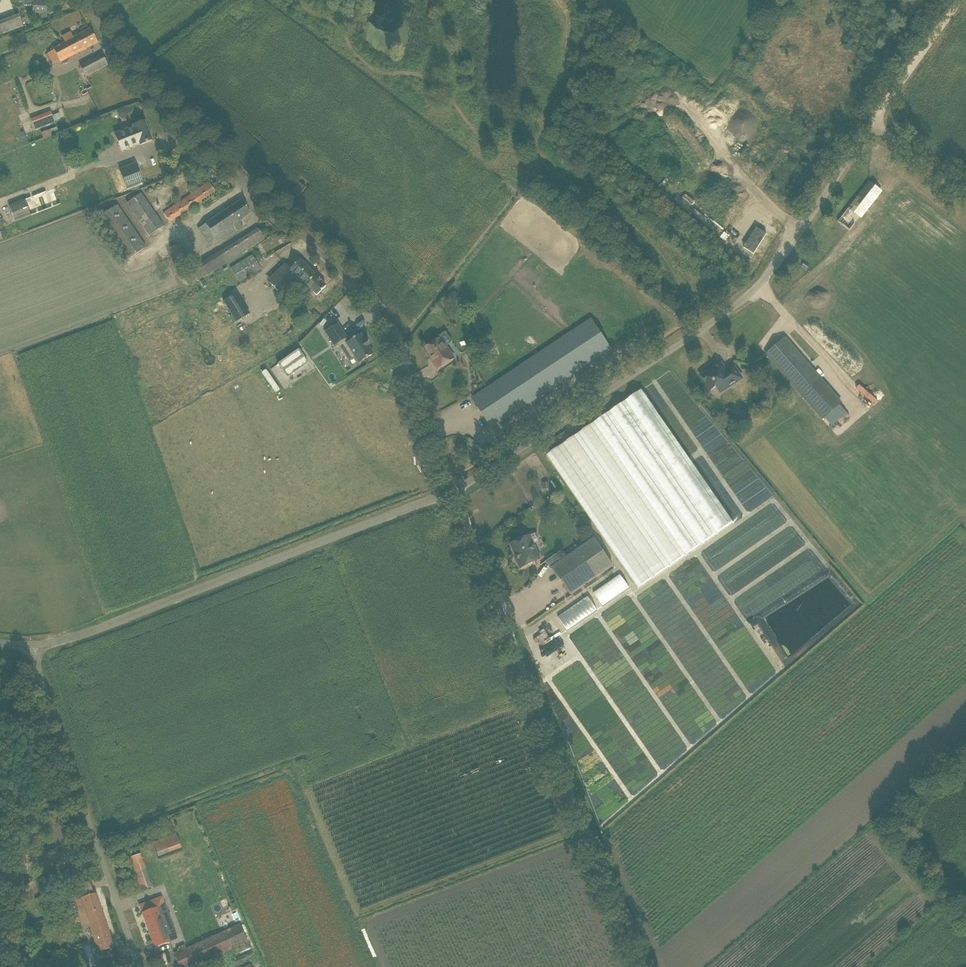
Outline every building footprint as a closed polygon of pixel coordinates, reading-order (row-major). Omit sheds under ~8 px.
[(33,1),(33,0),(15,0),(15,3),(25,4),(24,6),(33,6),(32,13),(46,13),(47,1),(33,1)] [(23,27),(19,14),(8,18),(9,19),(0,21),(0,35),(23,27)] [(98,42),(90,28),(73,38),(71,34),(62,38),(65,42),(53,49),(61,63),(98,42)] [(85,76),(108,67),(103,54),(80,64),(85,76)] [(51,111),(31,118),(35,130),(55,123),(51,111)] [(145,122),(115,133),(122,151),(140,144),(140,145),(152,141),(145,122)] [(123,179),(127,189),(141,182),(134,163),(120,169),(123,179)] [(813,252),(825,262),(881,190),(869,181),(822,242),(821,242),(813,252)] [(896,187),(913,199),(917,193),(900,181),(896,187)] [(165,213),(170,221),(215,191),(209,183),(165,213)] [(55,188),(9,205),(15,221),(61,203),(55,188)] [(142,193),(127,203),(149,236),(164,225),(142,193)] [(250,214),(241,200),(198,228),(211,248),(244,226),(240,221),(250,214)] [(118,205),(97,220),(126,262),(147,247),(118,205)] [(767,234),(757,227),(744,247),(754,254),(767,234)] [(184,276),(190,287),(265,239),(258,229),(184,276)] [(217,278),(226,291),(261,270),(252,256),(217,278)] [(307,299),(313,292),(316,295),(326,286),(299,260),(289,269),(284,264),(267,281),(278,292),(295,275),(305,284),(298,290),(307,299)] [(238,293),(224,302),(237,323),(251,314),(238,293)] [(492,428),(611,349),(591,319),(472,398),(492,428)] [(353,356),(358,364),(373,354),(368,346),(370,345),(366,340),(365,341),(360,334),(348,342),(346,339),(347,338),(337,323),(324,332),(334,346),(337,345),(347,360),(353,356)] [(441,338),(426,348),(435,361),(434,362),(438,369),(454,359),(441,338)] [(785,338),(766,354),(792,384),(783,392),(789,400),(798,392),(822,419),(841,402),(785,338)] [(287,378),(307,363),(298,350),(277,364),(287,378)] [(741,378),(734,367),(726,372),(721,364),(706,374),(704,373),(703,381),(704,381),(710,390),(716,387),(720,392),(741,378)] [(860,369),(855,375),(871,390),(876,384),(860,369)] [(882,390),(878,394),(884,399),(888,395),(882,390)] [(542,456),(633,588),(728,523),(637,391),(542,456)] [(541,559),(530,535),(523,538),(521,538),(516,540),(516,542),(511,544),(518,560),(517,561),(520,569),(541,559)] [(594,539),(562,560),(557,553),(545,562),(551,569),(552,568),(571,594),(613,566),(594,539)] [(600,604),(629,589),(622,574),(593,590),(600,604)] [(557,617),(567,630),(597,608),(588,595),(557,617)] [(154,843),(159,857),(182,848),(177,836),(166,840),(165,838),(154,843)] [(139,892),(152,887),(146,869),(145,869),(141,856),(129,860),(139,892)] [(114,947),(96,893),(75,900),(81,919),(83,918),(91,941),(95,940),(99,953),(114,947)] [(170,926),(160,898),(139,905),(155,948),(170,942),(165,928),(170,926)] [(214,916),(233,910),(229,898),(211,904),(214,916)] [(240,925),(174,954),(180,966),(189,966),(247,941),(240,925)]
